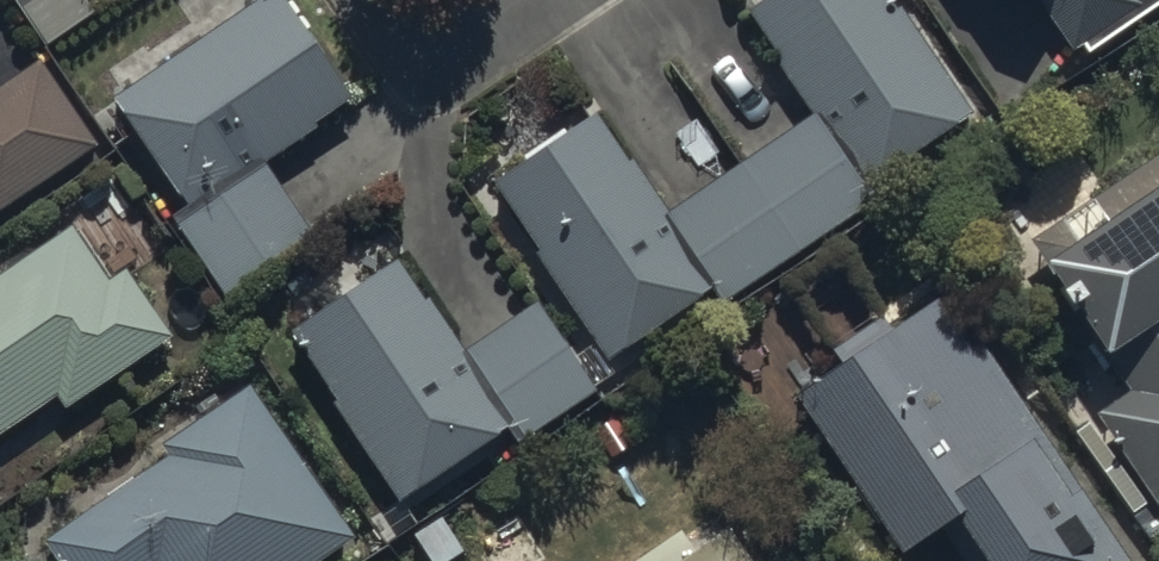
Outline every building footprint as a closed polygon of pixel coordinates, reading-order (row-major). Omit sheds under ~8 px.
[(48,50),(96,17),(84,0),(13,0),(48,50)] [(116,98),(190,212),(175,222),(224,296),(317,235),(268,160),(357,102),(289,0),(266,0),(116,98)] [(774,47),(818,114),(674,210),(638,156),(629,162),(596,112),(494,180),(614,355),(711,290),(720,304),(876,201),(867,188),(979,113),(903,0),(763,0),(750,9),(759,22),(750,28),(766,52),(774,47)] [(1074,50),(1083,44),(1089,53),(1158,8),(1158,0),(1042,0),(1074,50)] [(101,146),(42,59),(0,87),(0,214),(101,146)] [(1153,497),(1158,493),(1158,147),(1112,178),(1026,234),(1097,342),(1127,386),(1094,407),(1153,497)] [(58,399),(65,410),(176,335),(94,214),(0,277),(0,438),(58,399)] [(333,398),(402,501),(510,428),(521,444),(598,392),(538,303),(467,352),(430,298),(425,301),(398,260),(292,331),(336,396),(333,398)] [(904,552),(941,525),(964,560),(1135,560),(991,337),(970,350),(940,303),(899,329),(888,311),(830,348),(843,369),(803,395),(904,552)] [(46,538),(61,560),(320,560),(353,540),(253,383),(161,441),(172,458),(46,538)] [(714,504),(634,560),(754,560),(714,504)]
